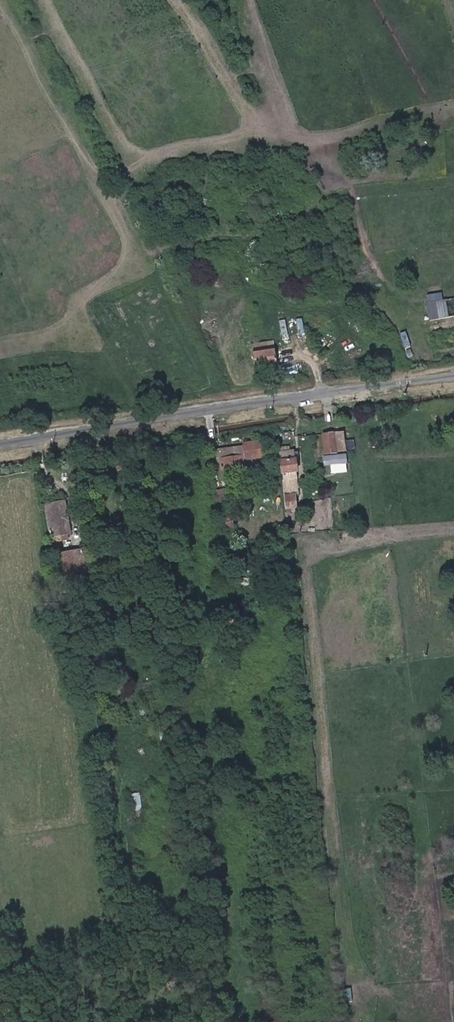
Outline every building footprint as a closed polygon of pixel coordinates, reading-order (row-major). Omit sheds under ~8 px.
[(427,303),(430,320),(448,318),(446,301),(427,303)] [(282,318),(282,333),(305,332),(304,318),(282,318)] [(273,342),(251,345),(254,368),(276,365),(273,342)] [(347,452),(345,432),(323,435),(325,455),(347,452)] [(263,456),(262,447),(262,440),(243,443),(244,445),(217,449),(218,460),(219,459),(220,464),(221,471),(246,468),(245,459),(263,456)] [(295,459),(294,451),(279,453),(286,511),(298,510),(296,495),(300,494),(298,474),(299,474),(297,459),(295,459)] [(67,503),(45,506),(51,543),(62,541),(62,537),(68,536),(73,536),(67,503)] [(86,548),(64,552),(66,567),(67,567),(69,576),(70,587),(74,587),(76,594),(82,593),(81,585),(92,584),(86,548)] [(128,661),(118,663),(122,680),(132,678),(128,661)] [(110,785),(101,787),(105,808),(115,806),(110,785)] [(140,794),(129,795),(132,811),(134,828),(145,827),(140,794)] [(139,925),(118,930),(120,938),(141,933),(139,925)]
